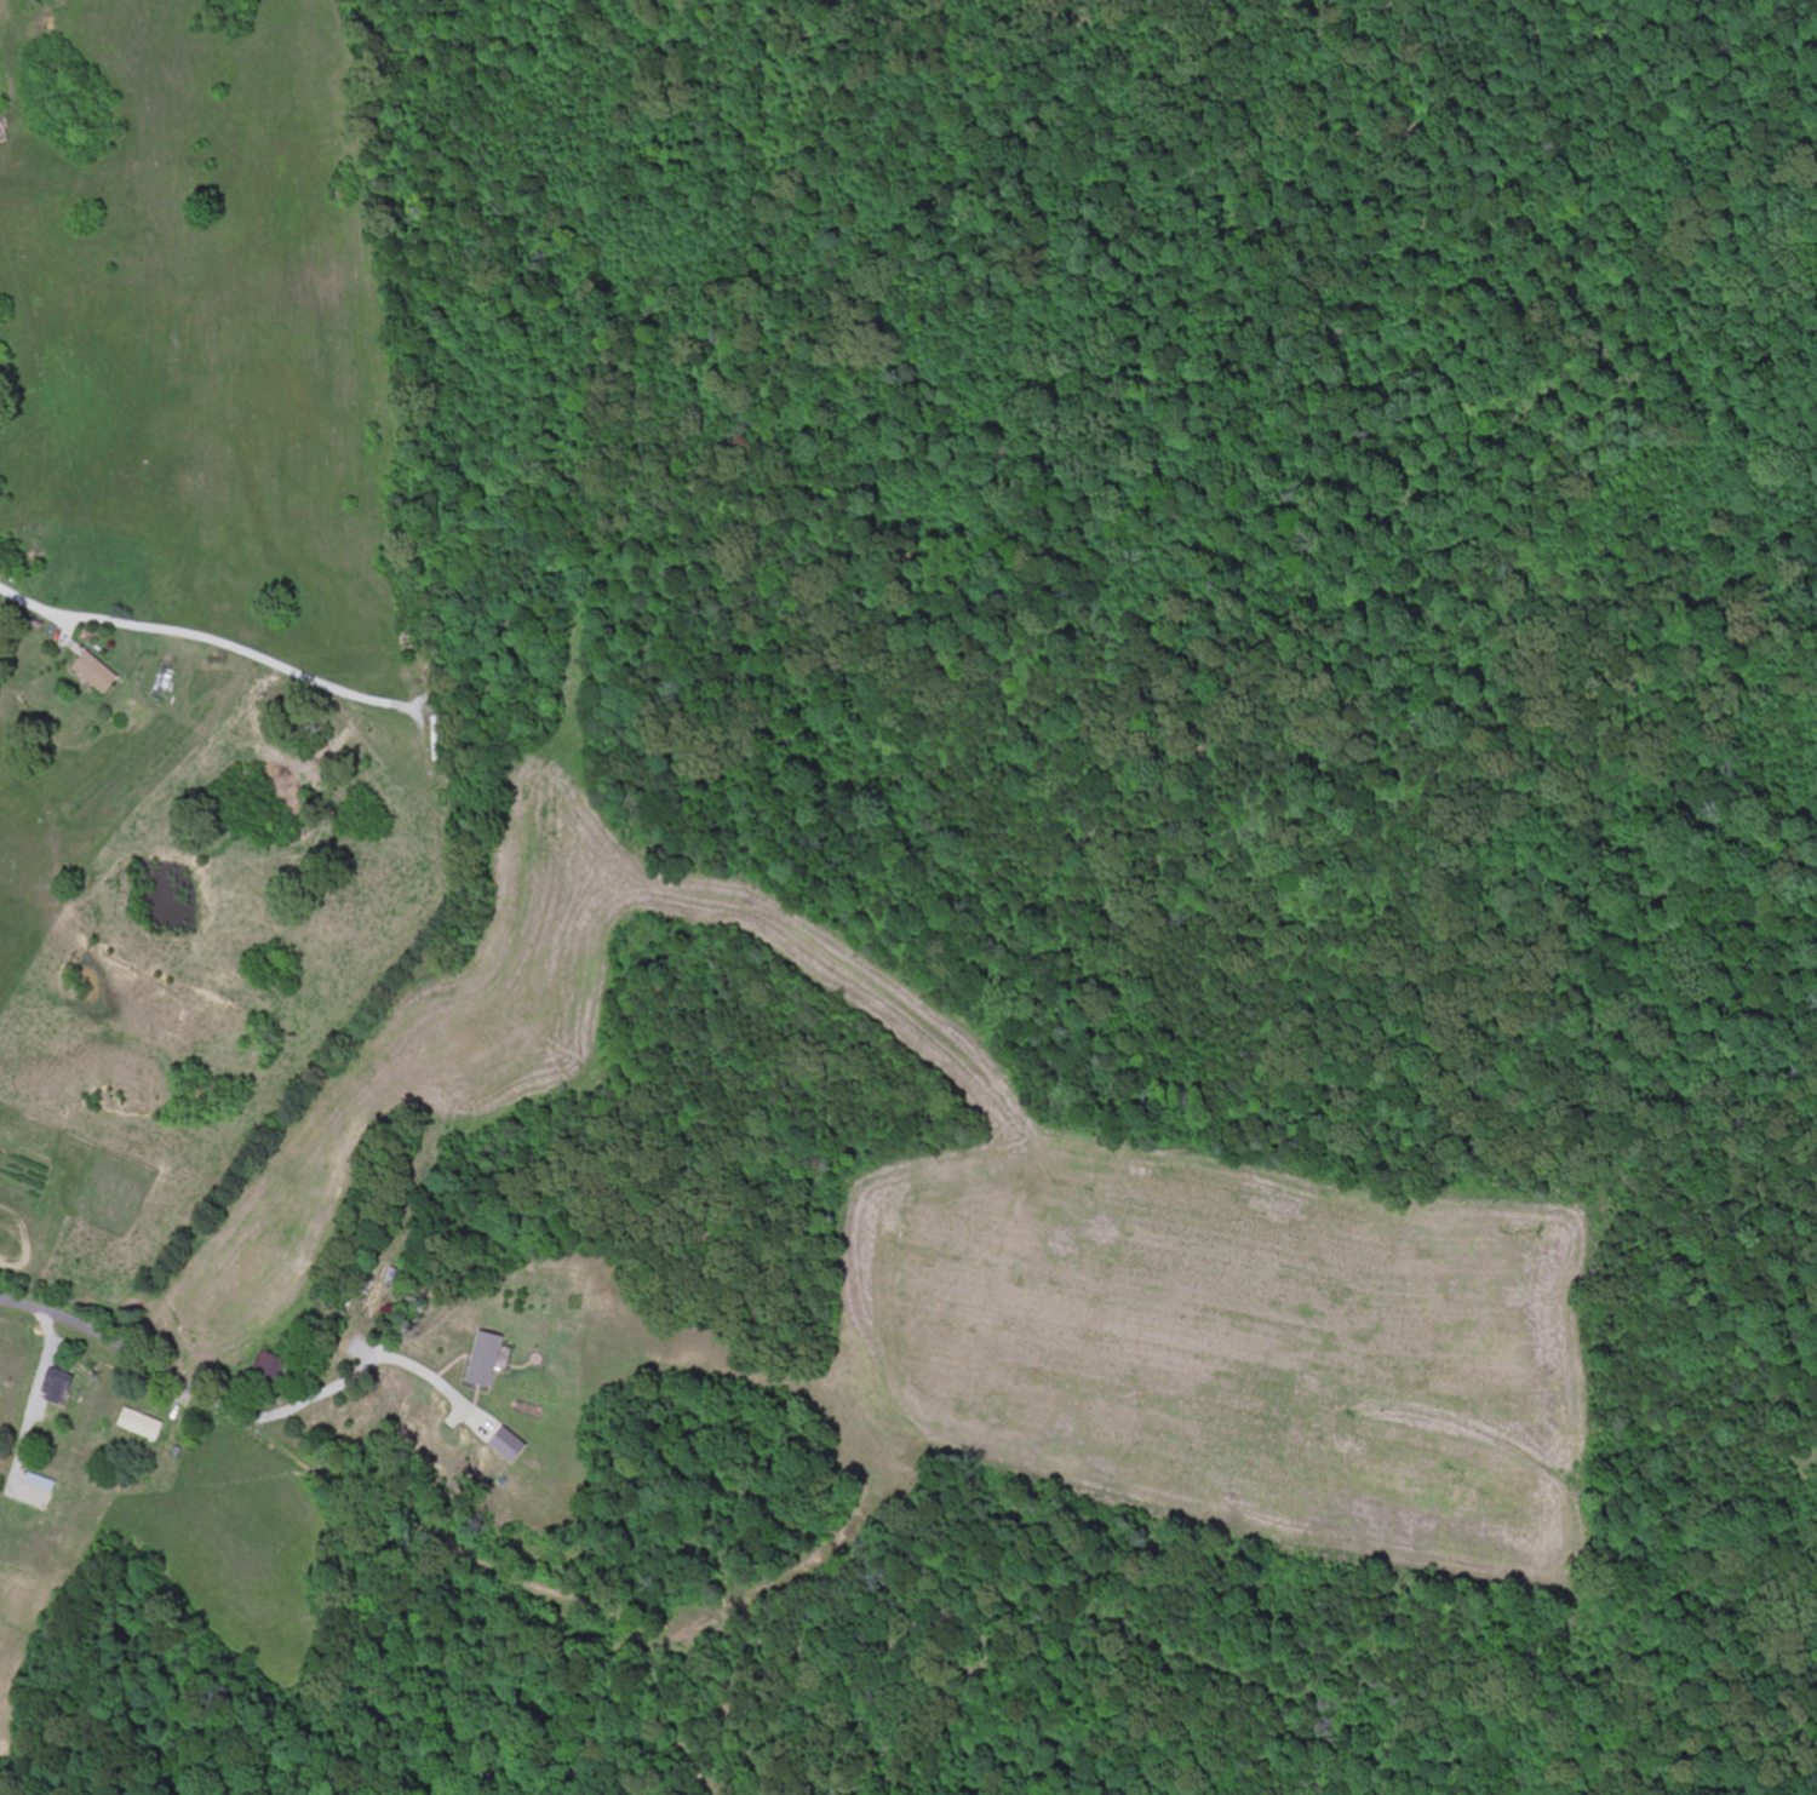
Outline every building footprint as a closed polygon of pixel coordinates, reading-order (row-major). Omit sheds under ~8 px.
[(122,678),(91,651),(76,668),(106,695),(122,678)] [(506,1337),(481,1332),(470,1383),(496,1388),(506,1337)] [(76,1383),(51,1375),(43,1397),(68,1406),(76,1383)] [(162,1441),(167,1422),(127,1411),(121,1429),(162,1441)] [(517,1465),(531,1446),(506,1427),(492,1446),(517,1465)]
